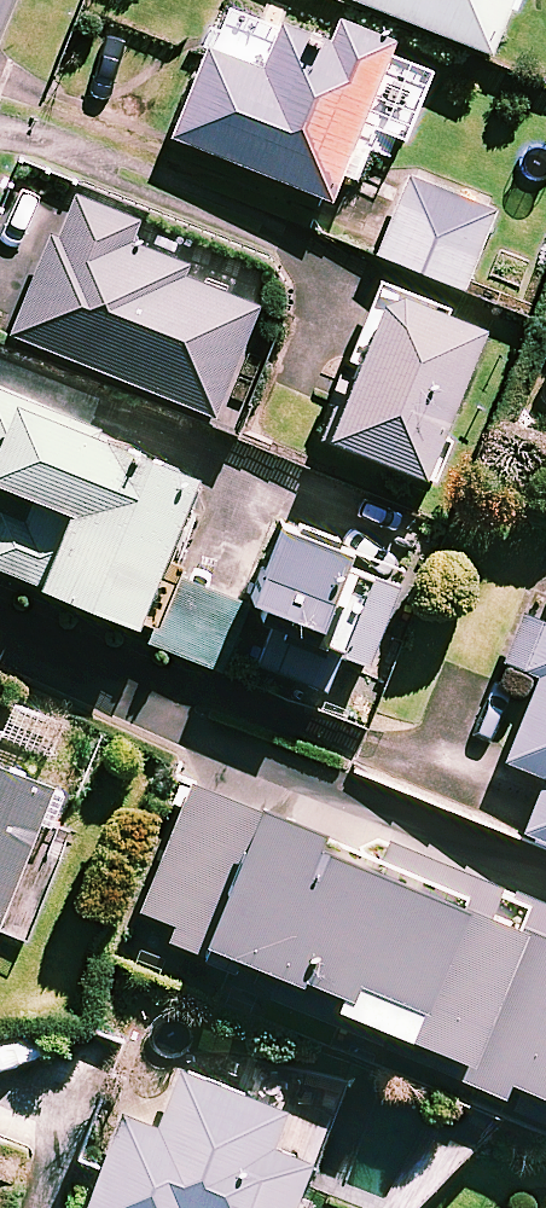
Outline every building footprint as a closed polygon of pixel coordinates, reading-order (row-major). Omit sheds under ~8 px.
[(491,47),(509,0),(368,0),(491,47)] [(326,48),(223,7),(174,133),(331,195),(393,38),(339,16),(326,48)] [(496,206),(412,171),(378,251),(463,286),(496,206)] [(138,219),(67,191),(12,331),(214,411),(258,300),(180,269),(185,256),(131,235),(138,219)] [(483,317),(385,280),(328,431),(426,468),(483,317)] [(0,389),(0,474),(72,501),(63,527),(4,505),(0,515),(0,562),(155,620),(180,553),(164,547),(196,462),(0,389)] [(279,510),(249,595),(262,599),(259,608),(285,617),(260,685),(320,706),(340,651),(369,661),(402,567),(340,546),(344,533),(279,510)] [(249,599),(198,579),(171,647),(222,667),(249,599)] [(545,769),(523,825),(545,834),(545,616),(528,609),(509,656),(542,669),(508,754),(545,769)] [(63,782),(0,756),(0,927),(25,937),(70,829),(47,819),(63,782)] [(198,764),(141,905),(175,919),(169,934),(232,960),(239,944),(273,957),(262,985),(336,1015),(344,996),(487,1054),(475,1085),(545,1114),(545,917),(321,825),(325,816),(198,764)] [(181,1064),(158,1123),(122,1109),(84,1207),(292,1207),(326,1120),(181,1064)]
